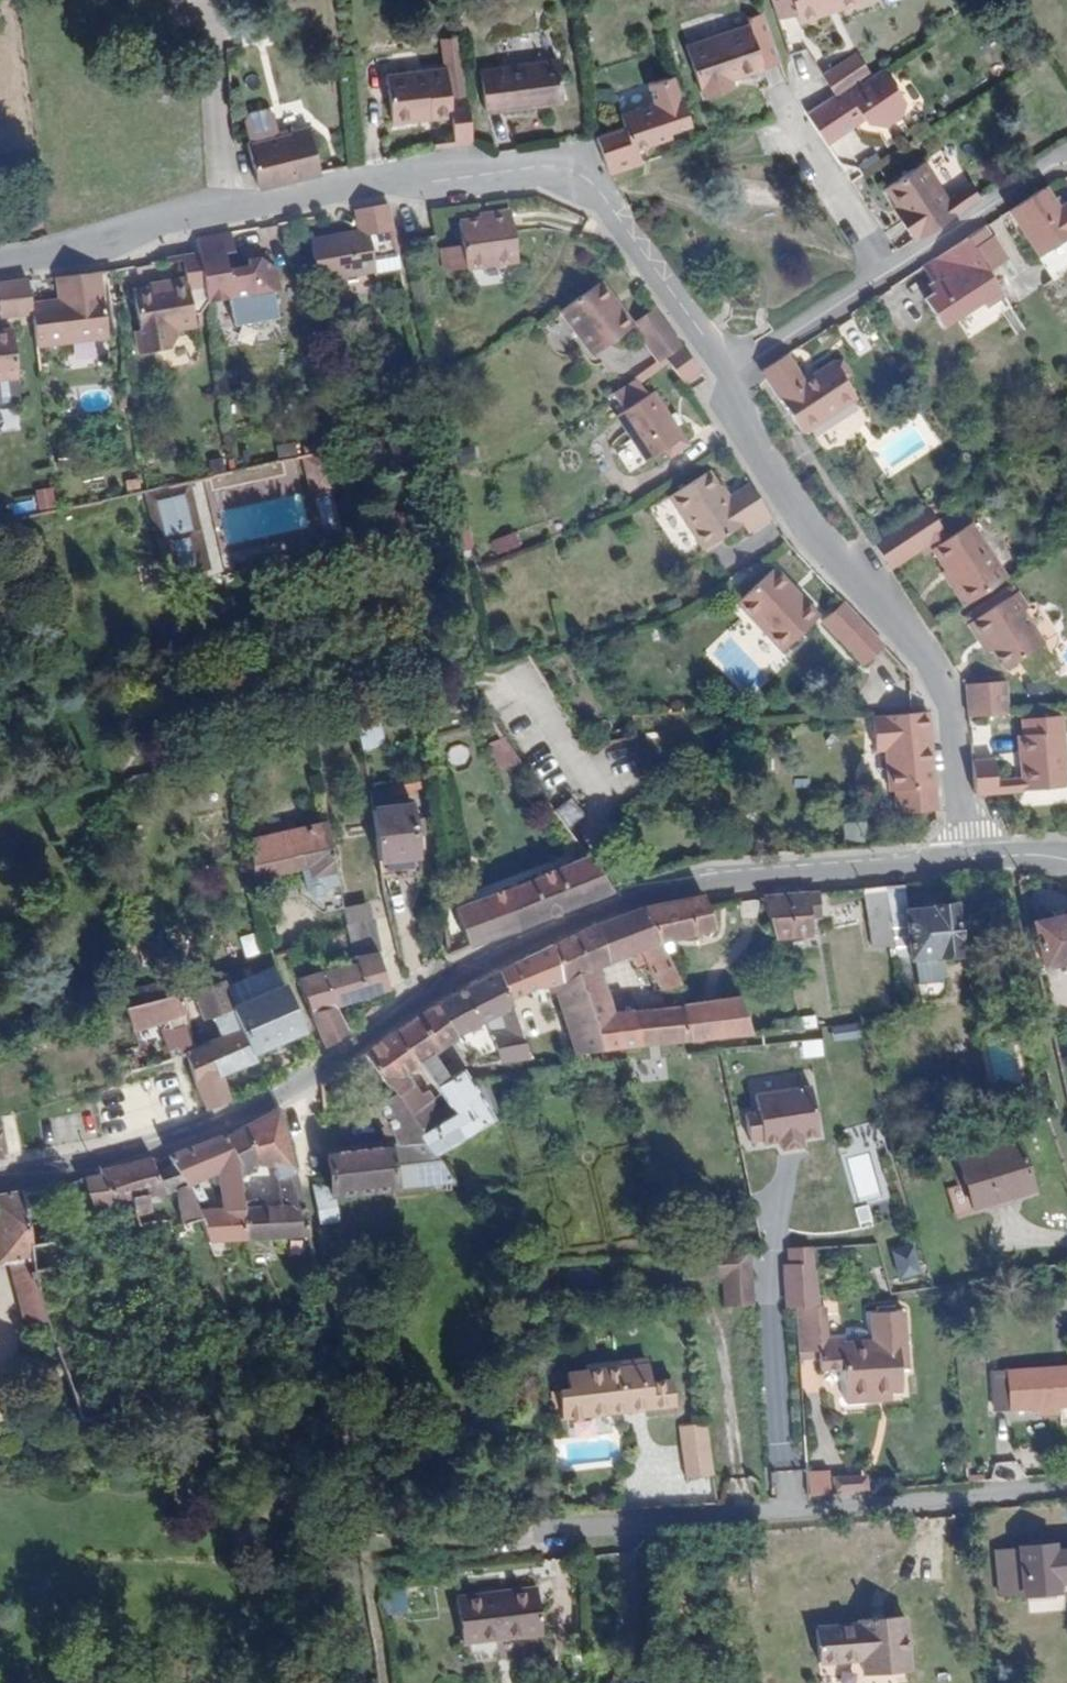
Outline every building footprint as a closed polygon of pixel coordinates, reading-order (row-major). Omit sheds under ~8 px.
[(782,10),(798,5),(802,14),(824,6),(822,0),(778,0),(782,10)] [(750,65),(784,55),(767,5),(752,10),(757,26),(705,42),(717,82),(741,75),(740,69),(750,65)] [(864,45),(826,70),(840,89),(876,66),(864,45)] [(559,54),(482,64),(488,105),(563,97),(559,54)] [(751,72),(750,65),(740,69),(741,75),(751,72)] [(844,94),(840,89),(812,107),(831,136),(858,120),(855,113),(868,104),(874,114),(895,119),(906,112),(908,97),(889,68),(844,94)] [(597,133),(597,137),(611,169),(644,159),(639,141),(668,131),(666,127),(684,121),(668,74),(647,81),(651,95),(623,105),(628,122),(597,133)] [(473,139),(467,87),(447,89),(445,77),(388,83),(394,127),(432,123),(453,121),(454,139),(473,139)] [(867,114),(874,114),(868,104),(855,113),(858,120),(867,114)] [(247,147),(245,148),(258,187),(315,166),(303,128),(273,139),(266,118),(259,115),(255,115),(243,121),(240,126),(247,147)] [(902,214),(920,242),(957,218),(949,206),(921,168),(888,188),(904,212),(902,214)] [(1050,190),(1014,213),(1061,283),(1066,279),(1066,215),(1050,190)] [(957,218),(976,206),(969,195),(949,206),(957,218)] [(396,258),(417,254),(409,205),(378,210),(379,229),(331,236),(337,279),(398,271),(396,258)] [(537,206),(511,210),(512,216),(483,219),(485,241),(469,243),(471,264),(543,252),(537,206)] [(226,282),(229,296),(249,294),(253,299),(275,296),(275,291),(301,286),(299,267),(281,254),(275,254),(276,262),(252,266),(250,248),(258,247),(255,227),(218,234),(221,251),(226,282)] [(1009,301),(969,242),(924,271),(937,291),(923,301),(942,333),(963,321),(960,315),(985,300),(988,306),(991,311),(1009,301)] [(207,285),(226,282),(221,251),(200,253),(204,275),(183,278),(183,281),(150,287),(156,329),(154,331),(156,349),(184,346),(194,334),(193,324),(212,321),(207,285)] [(48,310),(53,343),(123,334),(114,270),(73,277),(75,295),(46,299),(48,310)] [(46,299),(43,277),(10,282),(15,314),(48,310),(46,299)] [(578,351),(617,324),(584,277),(545,304),(578,351)] [(960,315),(963,321),(988,306),(985,300),(960,315)] [(617,324),(645,360),(657,352),(670,342),(643,307),(617,324)] [(0,333),(0,378),(14,377),(16,393),(42,390),(33,328),(0,333)] [(764,378),(803,438),(849,409),(836,390),(837,383),(831,372),(822,372),(799,387),(784,364),(764,378)] [(667,424),(660,414),(643,389),(638,392),(627,377),(606,391),(616,407),(609,413),(639,458),(655,448),(661,455),(679,443),(667,424)] [(665,410),(660,414),(667,424),(672,420),(665,410)] [(696,548),(730,526),(736,523),(720,499),(701,469),(660,494),(696,548)] [(735,534),(762,517),(742,485),(720,499),(736,523),(730,526),(735,534)] [(39,509),(57,506),(54,487),(37,489),(39,509)] [(161,497),(165,533),(194,531),(190,494),(161,497)] [(243,497),(215,503),(225,546),(302,529),(294,495),(245,506),(243,497)] [(13,500),(16,515),(38,512),(35,496),(13,500)] [(945,505),(929,515),(934,522),(949,514),(945,505)] [(876,551),(894,577),(923,559),(918,552),(943,536),(934,522),(929,515),(876,551)] [(497,553),(523,545),(518,530),(492,538),(497,553)] [(973,612),(1014,586),(979,533),(953,550),(939,559),(973,612)] [(939,559),(953,550),(943,536),(918,552),(923,559),(934,551),(939,559)] [(204,587),(196,542),(171,545),(177,573),(184,572),(187,589),(204,587)] [(810,615),(766,569),(727,604),(770,650),(810,615)] [(993,642),(1003,657),(1014,674),(1052,650),(1031,617),(1035,615),(1025,599),(977,632),(987,646),(993,642)] [(857,665),(877,645),(835,601),(813,620),(857,665)] [(997,661),(1003,657),(993,642),(987,646),(997,661)] [(963,718),(1003,715),(999,684),(960,685),(963,718)] [(897,817),(934,813),(925,715),(870,718),(873,751),(886,751),(889,793),(895,794),(897,817)] [(1058,716),(1022,719),(1023,734),(1013,734),(1018,787),(1065,784),(1058,716)] [(361,726),(364,749),(385,746),(383,724),(361,726)] [(510,735),(489,741),(499,771),(519,765),(510,735)] [(466,743),(449,750),(458,771),(475,764),(466,743)] [(970,793),(992,792),(988,759),(967,760),(970,793)] [(548,822),(561,840),(579,828),(567,809),(548,822)] [(420,811),(383,816),(386,839),(391,867),(427,864),(420,811)] [(846,842),(870,840),(869,820),(845,822),(846,842)] [(353,913),(334,837),(267,846),(276,885),(313,879),(323,922),(353,913)] [(517,938),(604,907),(582,873),(513,898),(517,938)] [(908,912),(901,883),(881,885),(890,914),(895,925),(911,921),(908,912)] [(890,914),(881,885),(856,887),(870,918),(890,914)] [(813,929),(807,892),(789,893),(761,899),(779,936),(813,929)] [(473,956),(517,938),(513,898),(468,915),(473,956)] [(712,936),(700,902),(657,911),(614,930),(630,966),(645,959),(652,976),(663,1002),(681,994),(662,950),(712,936)] [(956,907),(908,912),(911,921),(895,925),(907,958),(948,952),(947,945),(961,944),(956,907)] [(1039,930),(1049,972),(1066,969),(1066,924),(1039,930)] [(630,966),(614,930),(600,937),(617,971),(630,966)] [(377,934),(360,938),(368,966),(384,961),(377,934)] [(308,955),(310,960),(315,982),(363,965),(354,936),(322,947),(323,950),(308,955)] [(688,1010),(681,994),(663,1002),(667,1012),(629,1023),(606,976),(617,971),(600,937),(557,955),(574,992),(587,988),(612,1057),(700,1041),(688,1010)] [(907,958),(923,1000),(931,998),(925,973),(950,968),(948,952),(907,958)] [(557,955),(499,980),(516,1019),(566,995),(574,992),(557,955)] [(645,959),(630,966),(638,983),(652,976),(645,959)] [(368,966),(315,985),(333,1054),(351,1044),(347,1026),(395,1005),(384,961),(368,966)] [(443,1011),(469,1062),(499,1049),(512,1076),(540,1071),(529,1046),(523,1035),(516,1019),(499,980),(494,982),(443,1011)] [(302,985),(251,997),(259,1028),(267,1058),(317,1045),(302,985)] [(169,991),(172,999),(186,996),(183,987),(169,991)] [(574,992),(566,995),(594,1061),(612,1057),(587,988),(574,992)] [(172,999),(176,1014),(187,1012),(210,1006),(213,1006),(209,991),(186,996),(172,999)] [(747,1013),(766,1009),(763,994),(742,998),(747,1013)] [(213,1006),(210,1006),(218,1037),(229,1035),(259,1028),(251,997),(213,1006)] [(700,1041),(770,1028),(766,1009),(747,1013),(742,998),(688,1010),(700,1041)] [(136,1007),(140,1023),(176,1014),(172,999),(136,1007)] [(187,1012),(192,1030),(194,1044),(218,1037),(210,1006),(187,1012)] [(176,1014),(140,1023),(145,1041),(192,1030),(187,1012),(176,1014)] [(424,1024),(404,1039),(427,1072),(441,1094),(465,1077),(461,1072),(454,1069),(444,1073),(438,1064),(444,1060),(424,1024)] [(234,1050),(224,1054),(231,1080),(270,1071),(267,1058),(259,1028),(229,1035),(234,1050)] [(370,1063),(394,1093),(418,1124),(435,1113),(419,1095),(415,1098),(407,1086),(427,1072),(404,1039),(370,1063)] [(550,1040),(529,1046),(540,1071),(562,1067),(550,1040)] [(499,1049),(469,1062),(478,1081),(512,1076),(499,1049)] [(224,1054),(200,1060),(201,1066),(215,1114),(237,1104),(231,1080),(224,1054)] [(418,1124),(443,1168),(496,1137),(465,1077),(441,1094),(459,1123),(448,1129),(435,1113),(418,1124)] [(824,1084),(768,1097),(779,1146),(796,1142),(797,1146),(818,1142),(817,1137),(835,1134),(824,1084)] [(327,1160),(329,1197),(328,1202),(458,1193),(443,1168),(418,1124),(394,1093),(368,1113),(399,1154),(327,1160)] [(257,1251),(308,1239),(299,1206),(281,1212),(261,1216),(254,1191),(274,1184),(293,1180),(279,1117),(225,1148),(257,1251)] [(976,1211),(1042,1191),(1026,1137),(960,1156),(976,1211)] [(798,1150),(820,1146),(818,1142),(797,1146),(798,1150)] [(223,1259),(257,1251),(225,1148),(170,1168),(173,1176),(181,1198),(191,1195),(213,1188),(224,1219),(208,1224),(210,1230),(223,1259)] [(907,1164),(927,1158),(921,1153),(905,1157),(907,1164)] [(869,1155),(849,1161),(861,1197),(880,1190),(869,1155)] [(102,1178),(112,1211),(127,1210),(137,1236),(147,1232),(143,1222),(153,1218),(151,1209),(175,1200),(181,1198),(173,1176),(158,1180),(153,1165),(102,1178)] [(102,1178),(78,1185),(87,1216),(112,1211),(102,1178)] [(281,1212),(299,1206),(293,1180),(274,1184),(281,1212)] [(53,1191),(18,1198),(27,1230),(62,1224),(53,1191)] [(191,1195),(181,1198),(175,1200),(190,1237),(210,1230),(208,1224),(200,1206),(197,1207),(191,1195)] [(12,1280),(17,1279),(33,1336),(56,1330),(27,1230),(18,1198),(0,1201),(0,1238),(12,1280)] [(197,1256),(148,1266),(160,1298),(170,1295),(178,1318),(201,1312),(195,1291),(232,1277),(223,1259),(210,1230),(190,1237),(197,1256)] [(12,1280),(0,1238),(0,1283),(12,1280)] [(916,1240),(893,1245),(902,1281),(924,1275),(916,1240)] [(815,1256),(815,1270),(809,1270),(808,1311),(838,1312),(837,1258),(815,1256)] [(731,1325),(761,1324),(759,1269),(719,1270),(720,1295),(729,1295),(731,1325)] [(822,1316),(822,1367),(842,1366),(841,1386),(861,1387),(859,1421),(892,1422),(893,1414),(904,1416),(916,1416),(917,1392),(927,1394),(929,1333),(922,1333),(921,1327),(905,1326),(905,1332),(896,1331),(895,1357),(891,1352),(882,1349),(872,1350),(869,1356),(853,1355),(855,1312),(822,1316)] [(627,1394),(653,1392),(651,1373),(625,1375),(627,1394)] [(675,1390),(653,1392),(627,1394),(625,1375),(570,1380),(573,1399),(562,1400),(565,1426),(678,1416),(675,1390)] [(999,1381),(1000,1418),(1066,1415),(1066,1378),(999,1381)] [(680,1454),(706,1452),(704,1433),(679,1435),(680,1454)] [(708,1485),(706,1452),(680,1454),(683,1485),(708,1485)] [(998,1479),(1021,1479),(1021,1464),(997,1464),(998,1479)] [(809,1473),(810,1492),(868,1491),(868,1472),(809,1473)] [(1012,1552),(1016,1599),(1063,1595),(1063,1590),(1066,1590),(1066,1554),(1058,1555),(1058,1549),(1012,1552)] [(1016,1599),(1012,1552),(1000,1553),(1006,1600),(1016,1599)] [(387,1613),(408,1613),(408,1587),(386,1588),(387,1613)] [(537,1600),(457,1608),(464,1654),(543,1647),(537,1600)] [(821,1653),(824,1682),(913,1682),(908,1640),(862,1644),(862,1651),(821,1653)]
